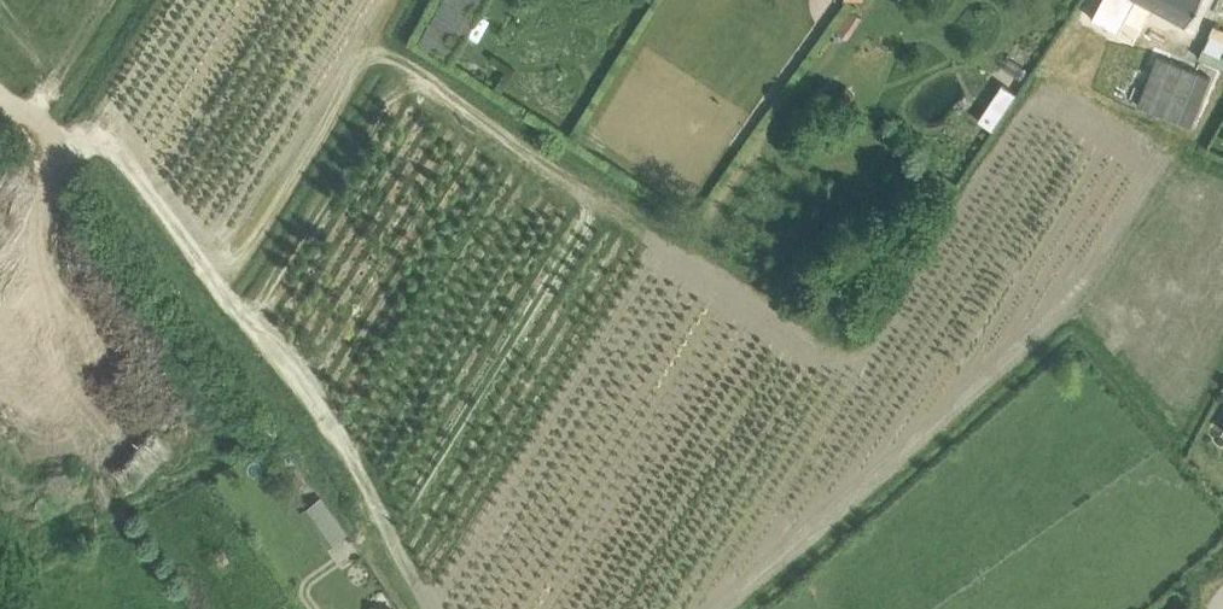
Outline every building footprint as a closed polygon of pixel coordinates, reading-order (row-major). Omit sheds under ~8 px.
[(417,36),(446,52),(477,0),(438,0),(417,36)] [(1091,17),(1118,32),(1135,0),(1100,0),(1091,17)] [(1151,5),(1186,23),(1198,0),(1142,0),(1151,5)] [(319,501),(313,503),(328,541),(346,534),(335,505),(322,510),(319,501)]
